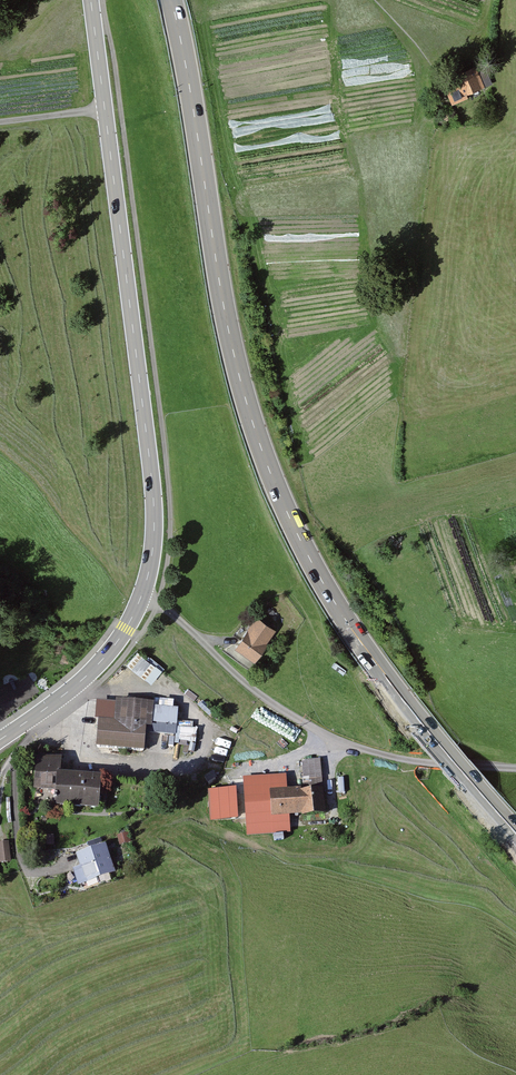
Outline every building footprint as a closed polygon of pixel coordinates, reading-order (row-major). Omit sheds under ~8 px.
[(481,65),(437,81),(447,110),(491,93),(481,65)] [(258,619),(236,652),(254,664),(276,631),(258,619)] [(96,721),(94,749),(178,753),(179,734),(153,733),(154,703),(114,701),(113,722),(96,721)] [(182,726),(181,740),(197,741),(199,728),(182,726)] [(53,790),(52,806),(99,808),(100,781),(57,779),(58,755),(34,754),(32,789),(53,790)] [(317,760),(301,763),(305,785),(321,782),(317,760)] [(246,819),(244,788),(209,790),(211,821),(246,819)] [(323,790),(264,793),(265,819),(325,817),(323,790)] [(128,833),(115,836),(117,845),(130,842),(128,833)] [(103,847),(74,856),(83,884),(112,875),(103,847)]
